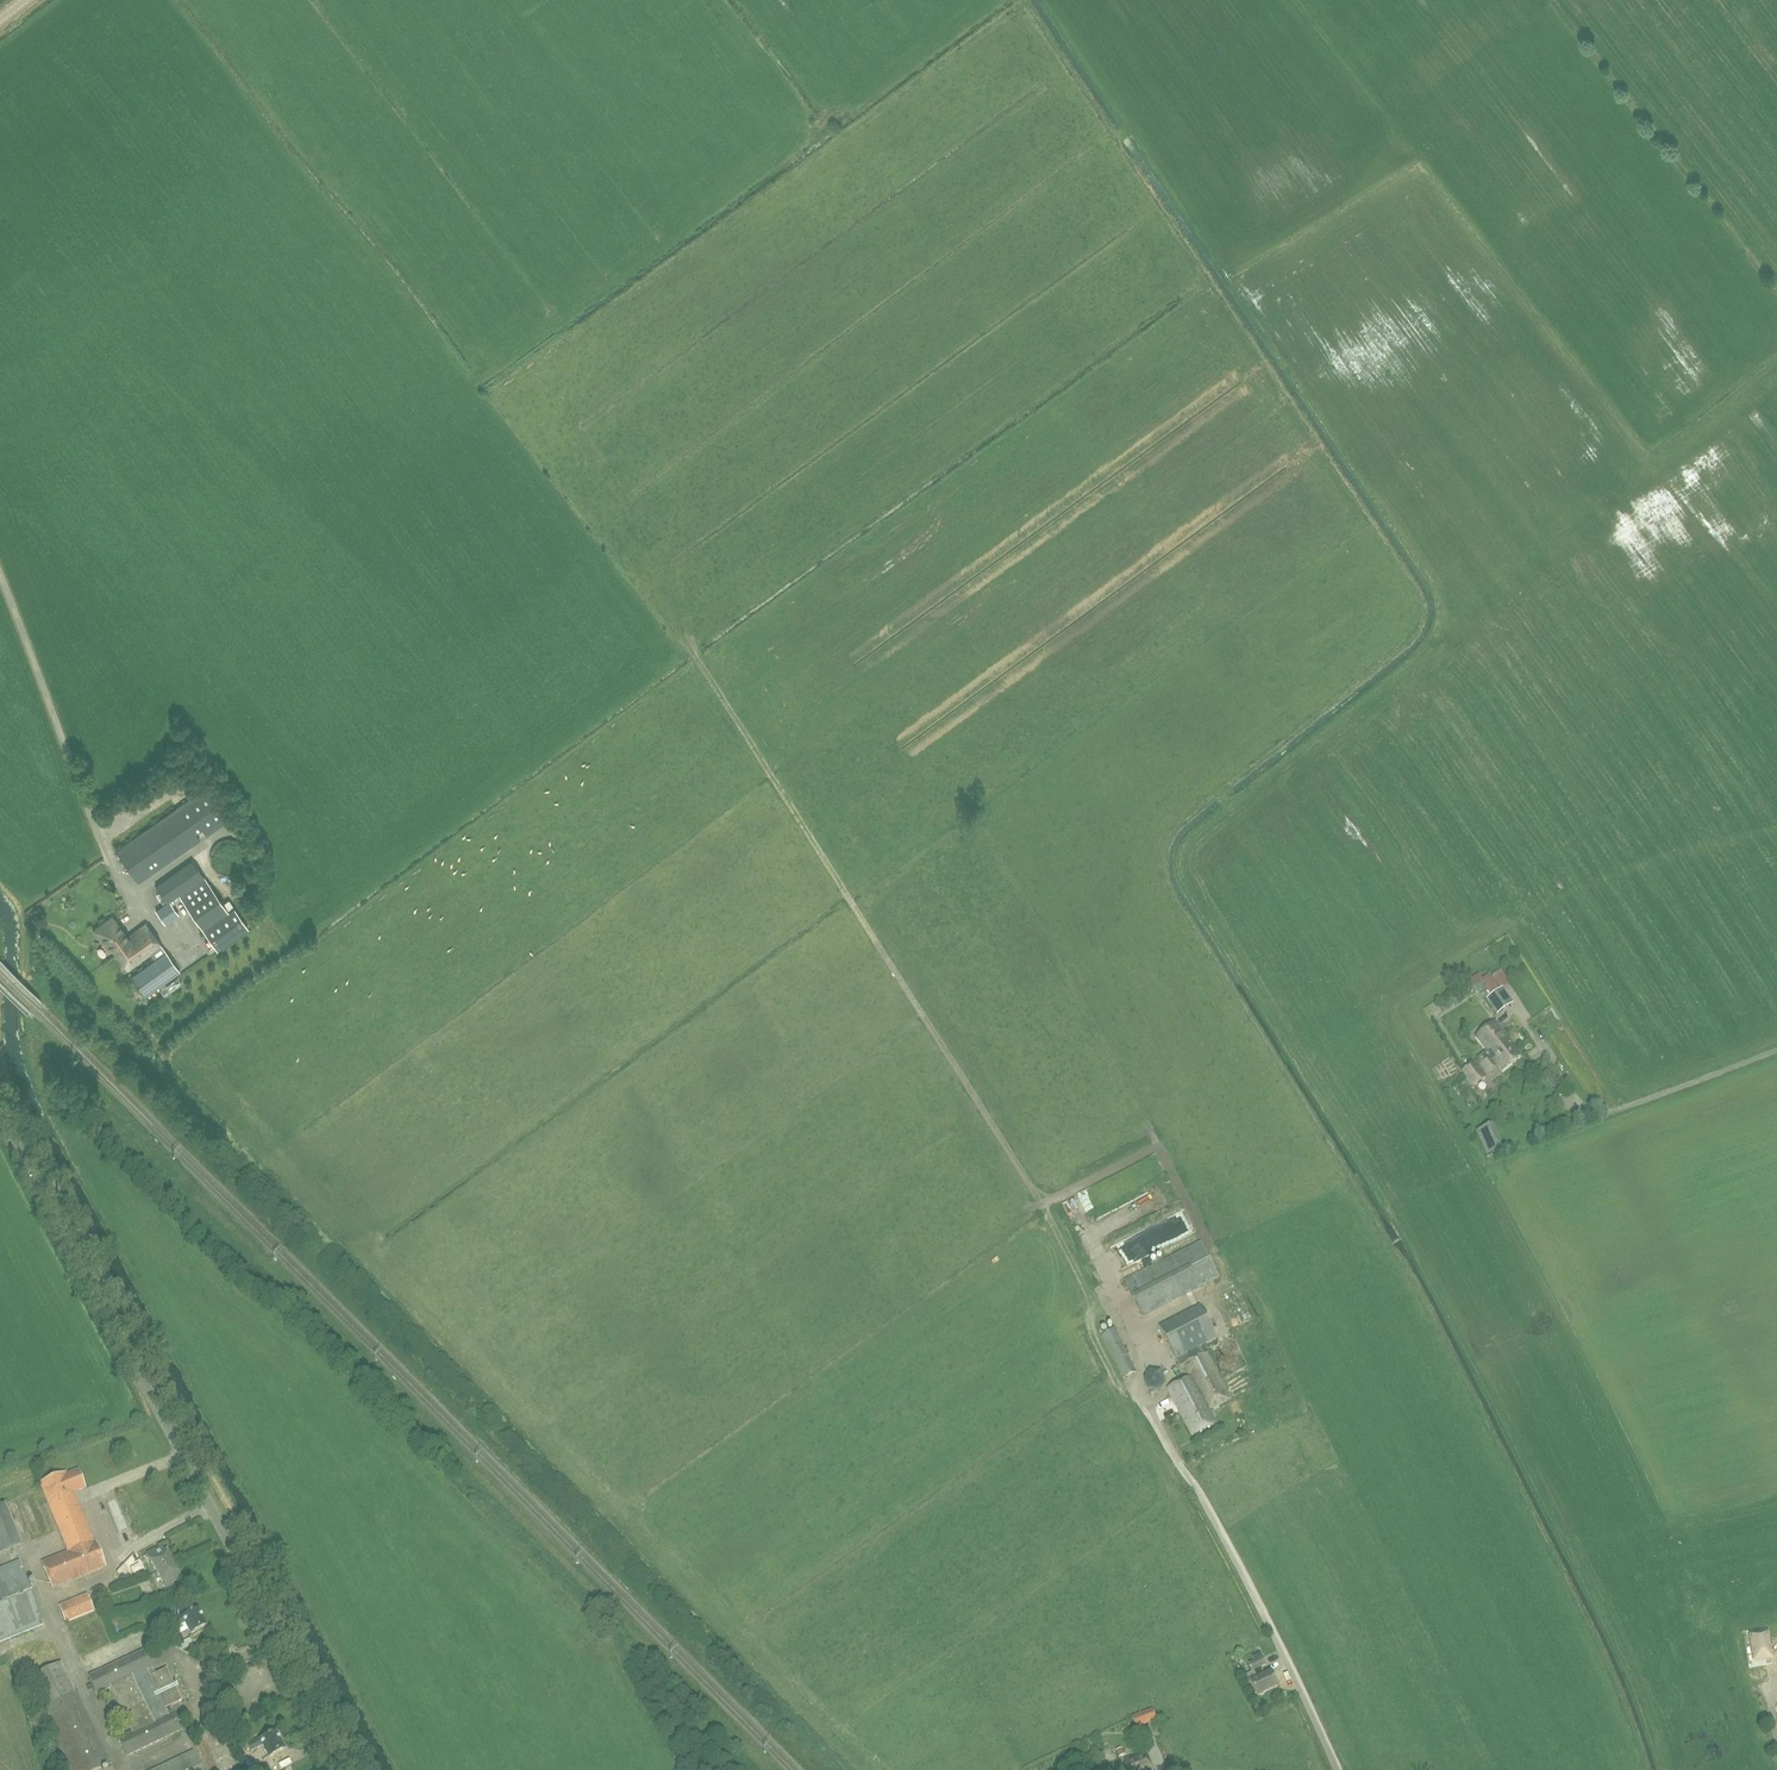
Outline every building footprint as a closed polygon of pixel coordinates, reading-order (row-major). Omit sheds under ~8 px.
[(227,821),(204,789),(116,851),(138,883),(200,840),(195,833),(202,829),(206,835),(227,821)] [(242,869),(244,864),(246,859),(245,853),(243,848),(239,844),(235,841),(229,840),(224,841),(219,843),(215,846),(212,851),(211,856),(211,862),(213,867),(216,871),(221,874),(227,875),(232,875),(237,873),(242,869)] [(192,860),(156,886),(167,902),(204,877),(192,860)] [(179,896),(217,950),(248,928),(234,908),(229,913),(204,878),(179,896)] [(170,901),(157,911),(165,924),(179,914),(170,901)] [(127,970),(150,953),(161,945),(146,924),(127,938),(113,917),(94,931),(108,951),(111,948),(127,970)] [(191,942),(180,950),(186,958),(197,951),(191,942)] [(180,971),(161,945),(150,953),(155,960),(131,977),(145,996),(180,971)] [(1504,979),(1513,973),(1508,965),(1499,971),(1504,979)] [(1513,1002),(1503,988),(1487,999),(1497,1013),(1513,1002)] [(1476,1036),(1488,1051),(1491,1049),(1489,1047),(1494,1044),(1497,1047),(1508,1039),(1495,1022),(1476,1036)] [(1521,1056),(1508,1039),(1497,1047),(1494,1044),(1489,1047),(1491,1049),(1488,1051),(1479,1059),(1482,1063),(1480,1064),(1486,1072),(1495,1066),(1491,1061),(1494,1059),(1503,1070),(1521,1056)] [(1474,1087),(1486,1078),(1474,1062),(1462,1071),(1474,1087)] [(1484,1147),(1487,1155),(1500,1150),(1497,1142),(1484,1147)] [(1077,1211),(1093,1203),(1085,1188),(1070,1196),(1077,1211)] [(1124,1203),(1132,1216),(1143,1209),(1135,1196),(1124,1203)] [(1162,1227),(1144,1226),(1144,1243),(1162,1243),(1162,1227)] [(1125,1281),(1143,1316),(1219,1277),(1201,1242),(1125,1281)] [(1180,1366),(1184,1364),(1204,1355),(1200,1348),(1217,1339),(1200,1305),(1159,1325),(1180,1366)] [(1123,1378),(1136,1372),(1114,1330),(1101,1337),(1123,1378)] [(1206,1353),(1204,1355),(1184,1364),(1190,1377),(1167,1388),(1191,1436),(1215,1424),(1208,1410),(1230,1399),(1206,1353)] [(1150,1368),(1156,1382),(1172,1375),(1166,1361),(1150,1368)] [(93,1542),(73,1493),(85,1488),(77,1470),(66,1474),(66,1473),(40,1484),(68,1552),(42,1563),(52,1588),(105,1567),(95,1541),(93,1542)] [(124,1527),(130,1524),(118,1498),(112,1501),(124,1527)] [(20,1545),(4,1505),(0,1506),(0,1554),(20,1545)] [(147,1554),(157,1572),(167,1590),(175,1586),(173,1583),(181,1578),(173,1563),(167,1553),(166,1553),(163,1548),(156,1552),(155,1550),(147,1554)] [(0,1569),(0,1642),(43,1624),(18,1561),(0,1569)] [(87,1594),(59,1606),(66,1622),(94,1611),(87,1594)] [(206,1625),(198,1609),(183,1617),(182,1615),(170,1621),(173,1627),(184,1622),(190,1633),(206,1625)] [(1756,1674),(1774,1668),(1765,1644),(1748,1650),(1756,1674)] [(181,1701),(166,1669),(155,1674),(152,1668),(153,1667),(144,1650),(88,1676),(97,1694),(110,1687),(132,1732),(118,1739),(126,1756),(182,1730),(174,1712),(173,1712),(170,1706),(181,1701)] [(1251,1683),(1258,1697),(1278,1687),(1271,1673),(1266,1676),(1262,1667),(1266,1665),(1263,1657),(1249,1663),(1253,1671),(1254,1671),(1258,1679),(1251,1683)] [(28,1678),(71,1769),(98,1769),(111,1764),(78,1692),(75,1693),(61,1663),(28,1678)] [(1132,1717),(1136,1728),(1157,1720),(1153,1709),(1132,1717)] [(284,1749),(276,1732),(260,1739),(259,1737),(247,1744),(250,1751),(263,1745),(268,1757),(284,1749)] [(1123,1749),(1117,1751),(1119,1757),(1125,1755),(1123,1749)] [(193,1752),(154,1769),(202,1769),(193,1752)] [(1128,1769),(1153,1769),(1145,1752),(1124,1761),(1128,1769)]
